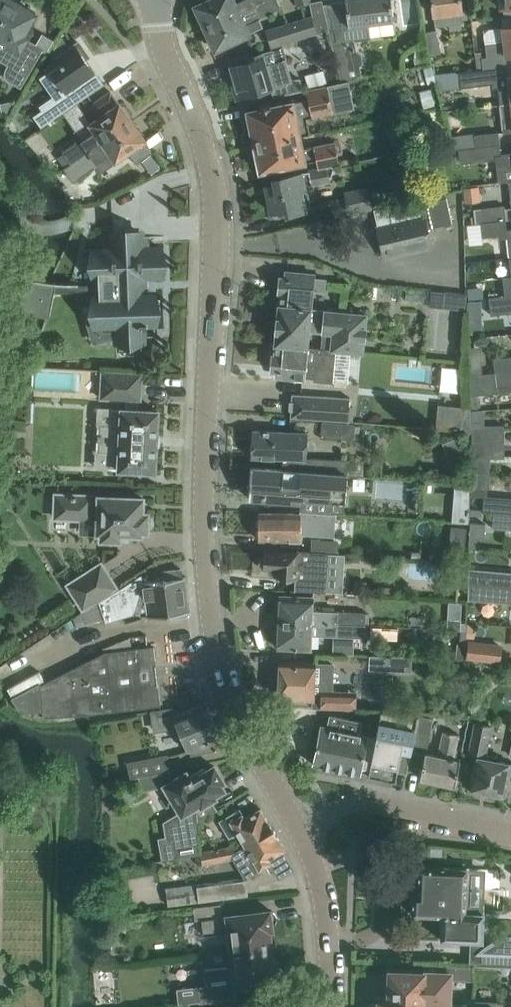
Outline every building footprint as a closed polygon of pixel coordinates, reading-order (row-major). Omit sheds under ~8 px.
[(11,64),(7,69),(7,72),(8,76),(10,79),(21,85),(31,66),(41,49),(26,40),(29,36),(24,34),(36,13),(15,0),(0,0),(0,58),(11,64)] [(265,0),(207,0),(196,5),(206,27),(265,0)] [(206,27),(216,49),(234,40),(250,33),(264,26),(260,18),(282,8),(278,0),(265,0),(206,27)] [(323,4),(322,0),(320,0),(311,2),(310,2),(312,14),(317,31),(330,29),(323,4)] [(393,12),(392,0),(346,0),(346,1),(328,3),(328,4),(323,4),(330,29),(333,43),(342,81),(362,77),(360,66),(363,62),(362,53),(357,51),(355,39),(369,38),(368,23),(394,20),(393,12)] [(433,6),(434,14),(447,12),(449,24),(450,30),(462,29),(461,23),(464,22),(463,19),(469,18),(468,10),(463,11),(461,0),(432,0),(433,6)] [(318,34),(317,31),(312,14),(266,29),(272,48),(318,34)] [(482,57),(484,68),(508,65),(507,55),(510,55),(510,26),(503,27),(489,28),(484,33),(485,43),(487,56),(482,57)] [(436,29),(424,32),(427,46),(429,56),(442,53),(436,29)] [(68,45),(62,36),(54,48),(57,52),(68,45)] [(85,97),(89,94),(81,83),(96,72),(86,58),(90,56),(80,42),(60,55),(64,61),(51,71),(61,85),(52,91),(55,96),(41,105),(44,108),(34,115),(42,126),(85,97)] [(251,60),(232,65),(237,83),(234,84),(238,97),(272,88),(274,96),(294,92),(296,91),(304,90),(301,77),(292,78),(286,80),(281,61),(287,59),(283,46),(269,50),(250,56),(251,60)] [(415,48),(414,57),(416,65),(431,62),(429,56),(427,46),(415,48)] [(509,75),(508,65),(484,68),(459,71),(462,86),(493,82),(493,87),(499,87),(501,104),(510,103),(510,75),(509,75)] [(255,145),(301,136),(310,134),(307,117),(355,108),(350,81),(307,90),(309,98),(248,111),(255,145)] [(74,164),(134,123),(111,91),(110,90),(89,105),(99,118),(92,123),(97,130),(84,139),(83,137),(64,150),(74,164)] [(10,101),(0,103),(3,115),(13,112),(10,101)] [(504,132),(510,132),(510,103),(501,104),(504,132)] [(74,164),(67,170),(74,179),(81,174),(82,175),(100,162),(99,160),(111,151),(117,159),(145,139),(136,127),(134,123),(74,164)] [(447,128),(432,132),(434,143),(450,140),(447,128)] [(499,131),(475,134),(476,146),(500,143),(499,131)] [(340,164),(339,158),(335,142),(303,149),(301,136),(255,145),(260,171),(299,163),(301,172),(327,167),(340,164)] [(509,180),(510,180),(510,152),(501,153),(500,143),(476,146),(459,148),(461,162),(497,158),(500,181),(509,180)] [(152,154),(142,161),(152,173),(161,167),(152,154)] [(314,185),(328,182),(330,182),(327,167),(301,172),(274,178),(275,183),(268,185),(268,184),(267,184),(273,212),(273,211),(287,208),(288,214),(305,211),(301,191),(314,188),(314,185)] [(345,197),(332,199),(335,215),(372,207),(369,192),(368,186),(344,191),(345,197)] [(421,198),(374,209),(385,256),(432,246),(428,228),(453,222),(447,197),(446,197),(422,202),(421,198)] [(476,223),(481,222),(506,219),(504,205),(482,207),(474,208),(476,223)] [(508,229),(506,219),(481,222),(483,236),(501,234),(501,237),(507,236),(510,256),(510,228),(508,229)] [(143,277),(162,276),(161,247),(93,249),(94,279),(101,278),(102,284),(83,284),(79,284),(79,283),(51,282),(44,281),(32,279),(17,275),(17,277),(29,280),(25,300),(2,296),(0,295),(0,303),(22,307),(23,308),(47,313),(51,291),(102,290),(102,295),(99,295),(100,304),(95,304),(95,322),(100,322),(101,328),(118,328),(119,340),(142,340),(142,337),(145,337),(145,336),(142,336),(142,326),(147,326),(147,323),(156,323),(156,317),(161,317),(160,299),(155,299),(155,293),(144,294),(144,283),(146,283),(145,282),(144,282),(143,277)] [(334,349),(363,352),(367,314),(315,309),(314,318),(310,317),(313,289),(325,290),(326,279),(314,278),(314,273),(287,271),(286,277),(281,276),(279,292),(281,292),(280,304),(279,304),(276,343),(277,343),(308,346),(310,331),(323,332),(321,348),(334,349)] [(510,295),(510,276),(503,277),(505,295),(490,298),(510,295)] [(490,298),(491,315),(510,312),(510,295),(490,298)] [(482,301),(468,301),(468,310),(482,310),(482,301)] [(321,348),(308,346),(277,343),(275,354),(274,354),(272,370),(277,370),(277,376),(297,378),(304,379),(305,375),(315,376),(315,379),(331,381),(334,349),(321,348)] [(494,358),(495,371),(510,370),(510,356),(494,358)] [(108,453),(107,468),(155,471),(158,410),(137,409),(138,400),(141,400),(142,373),(141,373),(141,371),(101,369),(99,398),(120,400),(120,407),(110,407),(110,421),(98,421),(97,452),(108,453)] [(470,374),(471,395),(499,392),(498,386),(510,385),(510,371),(485,372),(482,372),(470,374)] [(292,393),(291,417),(311,419),(349,421),(349,420),(350,405),(350,397),(312,395),(292,393)] [(471,409),(478,409),(478,406),(481,406),(481,396),(477,397),(477,396),(468,396),(468,406),(471,406),(471,409)] [(322,421),(321,437),(354,440),(355,440),(355,432),(356,425),(356,423),(322,421)] [(474,441),(504,441),(504,425),(474,425),(474,441)] [(307,432),(273,430),(253,430),(252,457),(284,458),(283,469),(347,474),(348,458),(306,457),(307,442),(307,432)] [(474,458),(504,457),(504,441),(474,441),(474,458)] [(283,469),(261,467),(252,467),(249,498),(301,501),(301,498),(309,498),(309,510),(314,510),(336,512),(338,512),(339,501),(344,501),(347,474),(283,469)] [(467,520),(471,484),(457,482),(453,518),(467,520)] [(54,491),(53,519),(80,520),(102,521),(102,534),(102,538),(120,539),(120,533),(142,534),(142,530),(148,530),(148,527),(152,526),(154,523),(154,520),(152,517),(148,515),(148,512),(143,512),(143,497),(123,496),(99,495),(99,493),(54,491)] [(484,495),(483,509),(494,510),(510,512),(510,497),(484,495)] [(260,512),(260,539),(280,540),(301,540),(301,533),(312,533),(314,510),(309,510),(305,510),(305,511),(302,513),(260,512)] [(494,510),(493,527),(510,529),(510,512),(494,510)] [(312,538),(311,551),(321,553),(322,539),(312,538)] [(449,544),(448,557),(464,559),(465,546),(449,544)] [(298,551),(286,551),(266,550),(266,554),(261,554),(260,563),(265,564),(265,567),(273,568),(273,575),(282,575),(281,579),(292,579),(292,576),(296,576),(295,590),(326,591),(327,569),(328,554),(321,553),(311,551),(298,551)] [(101,563),(67,584),(83,610),(100,600),(118,589),(101,563)] [(186,576),(184,577),(183,577),(181,568),(163,570),(164,579),(144,582),(142,574),(118,589),(118,590),(74,618),(77,626),(105,617),(106,621),(148,609),(149,616),(172,613),(173,617),(188,615),(187,611),(190,611),(186,576)] [(469,583),(510,587),(510,572),(469,568),(469,583)] [(367,581),(355,580),(354,590),(367,591),(367,581)] [(469,599),(510,602),(510,587),(469,583),(469,599)] [(281,594),(279,619),(338,622),(338,623),(365,624),(366,612),(339,610),(313,609),(314,596),(301,595),(281,594)] [(448,618),(447,629),(461,630),(461,622),(461,619),(448,618)] [(279,619),(278,647),(298,648),(312,649),(312,634),(333,635),(354,636),(365,636),(365,624),(338,623),(338,622),(279,619)] [(399,626),(371,625),(371,636),(398,638),(399,626)] [(354,636),(333,635),(333,649),(353,650),(354,636)] [(468,643),(466,658),(500,662),(503,644),(469,640),(468,643)] [(458,642),(456,657),(466,658),(468,643),(458,642)] [(40,681),(11,697),(21,711),(43,709),(44,716),(47,717),(141,707),(161,704),(158,682),(142,683),(139,666),(156,664),(154,645),(137,648),(117,650),(105,651),(41,684),(40,681)] [(412,656),(370,654),(369,668),(412,670),(412,656)] [(334,662),(315,662),(280,660),(279,698),(313,699),(313,705),(356,707),(357,691),(333,690),(334,662)] [(153,710),(152,710),(154,726),(179,722),(181,727),(193,754),(206,751),(225,747),(206,701),(204,702),(176,714),(173,707),(153,710)] [(322,724),(314,764),(337,769),(360,773),(361,768),(370,770),(369,774),(396,779),(402,751),(411,752),(412,751),(416,730),(419,715),(419,713),(382,711),(376,736),(368,734),(361,733),(364,719),(350,716),(348,716),(330,712),(327,726),(322,724)] [(470,787),(505,795),(510,766),(510,763),(495,760),(496,756),(486,754),(492,725),(475,722),(469,752),(477,754),(470,787)] [(416,730),(412,751),(425,754),(423,767),(421,767),(420,775),(421,775),(420,778),(455,785),(459,765),(461,760),(454,758),(459,734),(444,731),(439,755),(426,753),(430,733),(416,730)] [(138,777),(170,771),(167,754),(127,762),(130,778),(138,777)] [(170,771),(138,777),(141,791),(162,787),(178,812),(163,822),(165,837),(172,835),(175,850),(176,858),(189,856),(200,854),(195,823),(200,820),(217,810),(210,800),(216,796),(214,794),(224,788),(221,783),(224,781),(215,765),(206,771),(204,768),(189,776),(187,771),(174,779),(169,771),(170,771)] [(245,845),(273,828),(261,808),(245,817),(240,808),(220,820),(231,840),(239,835),(245,845)] [(279,877),(294,868),(283,850),(285,849),(273,828),(245,845),(235,851),(232,853),(234,858),(246,878),(270,863),(279,877)] [(232,853),(235,851),(234,846),(218,849),(220,860),(234,858),(232,853)] [(203,863),(220,860),(218,849),(201,852),(203,863)] [(467,867),(420,865),(418,893),(414,892),(413,913),(448,915),(446,940),(475,942),(474,965),(510,966),(510,935),(509,935),(500,937),(490,941),(482,947),(486,868),(467,867)] [(168,905),(200,901),(248,895),(246,878),(198,884),(198,883),(166,886),(168,905)] [(224,916),(222,904),(189,908),(191,921),(202,920),(204,935),(227,932),(229,951),(271,945),(269,929),(272,928),(271,924),(272,924),(273,923),(274,922),(275,921),(276,921),(276,919),(276,918),(277,917),(276,916),(276,915),(276,914),(275,913),(274,912),(273,912),(272,911),(271,911),(270,911),(270,910),(250,913),(224,916)] [(273,962),(271,945),(229,951),(232,970),(230,970),(229,967),(203,970),(206,986),(198,987),(200,1002),(238,997),(236,985),(278,980),(278,979),(279,979),(280,979),(281,978),(282,977),(283,976),(283,975),(283,974),(283,973),(283,972),(283,970),(282,969),(281,968),(280,967),(279,967),(277,966),(276,962),(273,962)] [(473,966),(433,964),(432,972),(391,970),(389,1000),(381,1000),(381,999),(379,999),(378,1006),(423,1006),(423,1003),(449,1004),(450,979),(472,980),(473,966)] [(200,1002),(198,987),(198,985),(177,988),(179,1004),(200,1002)]
